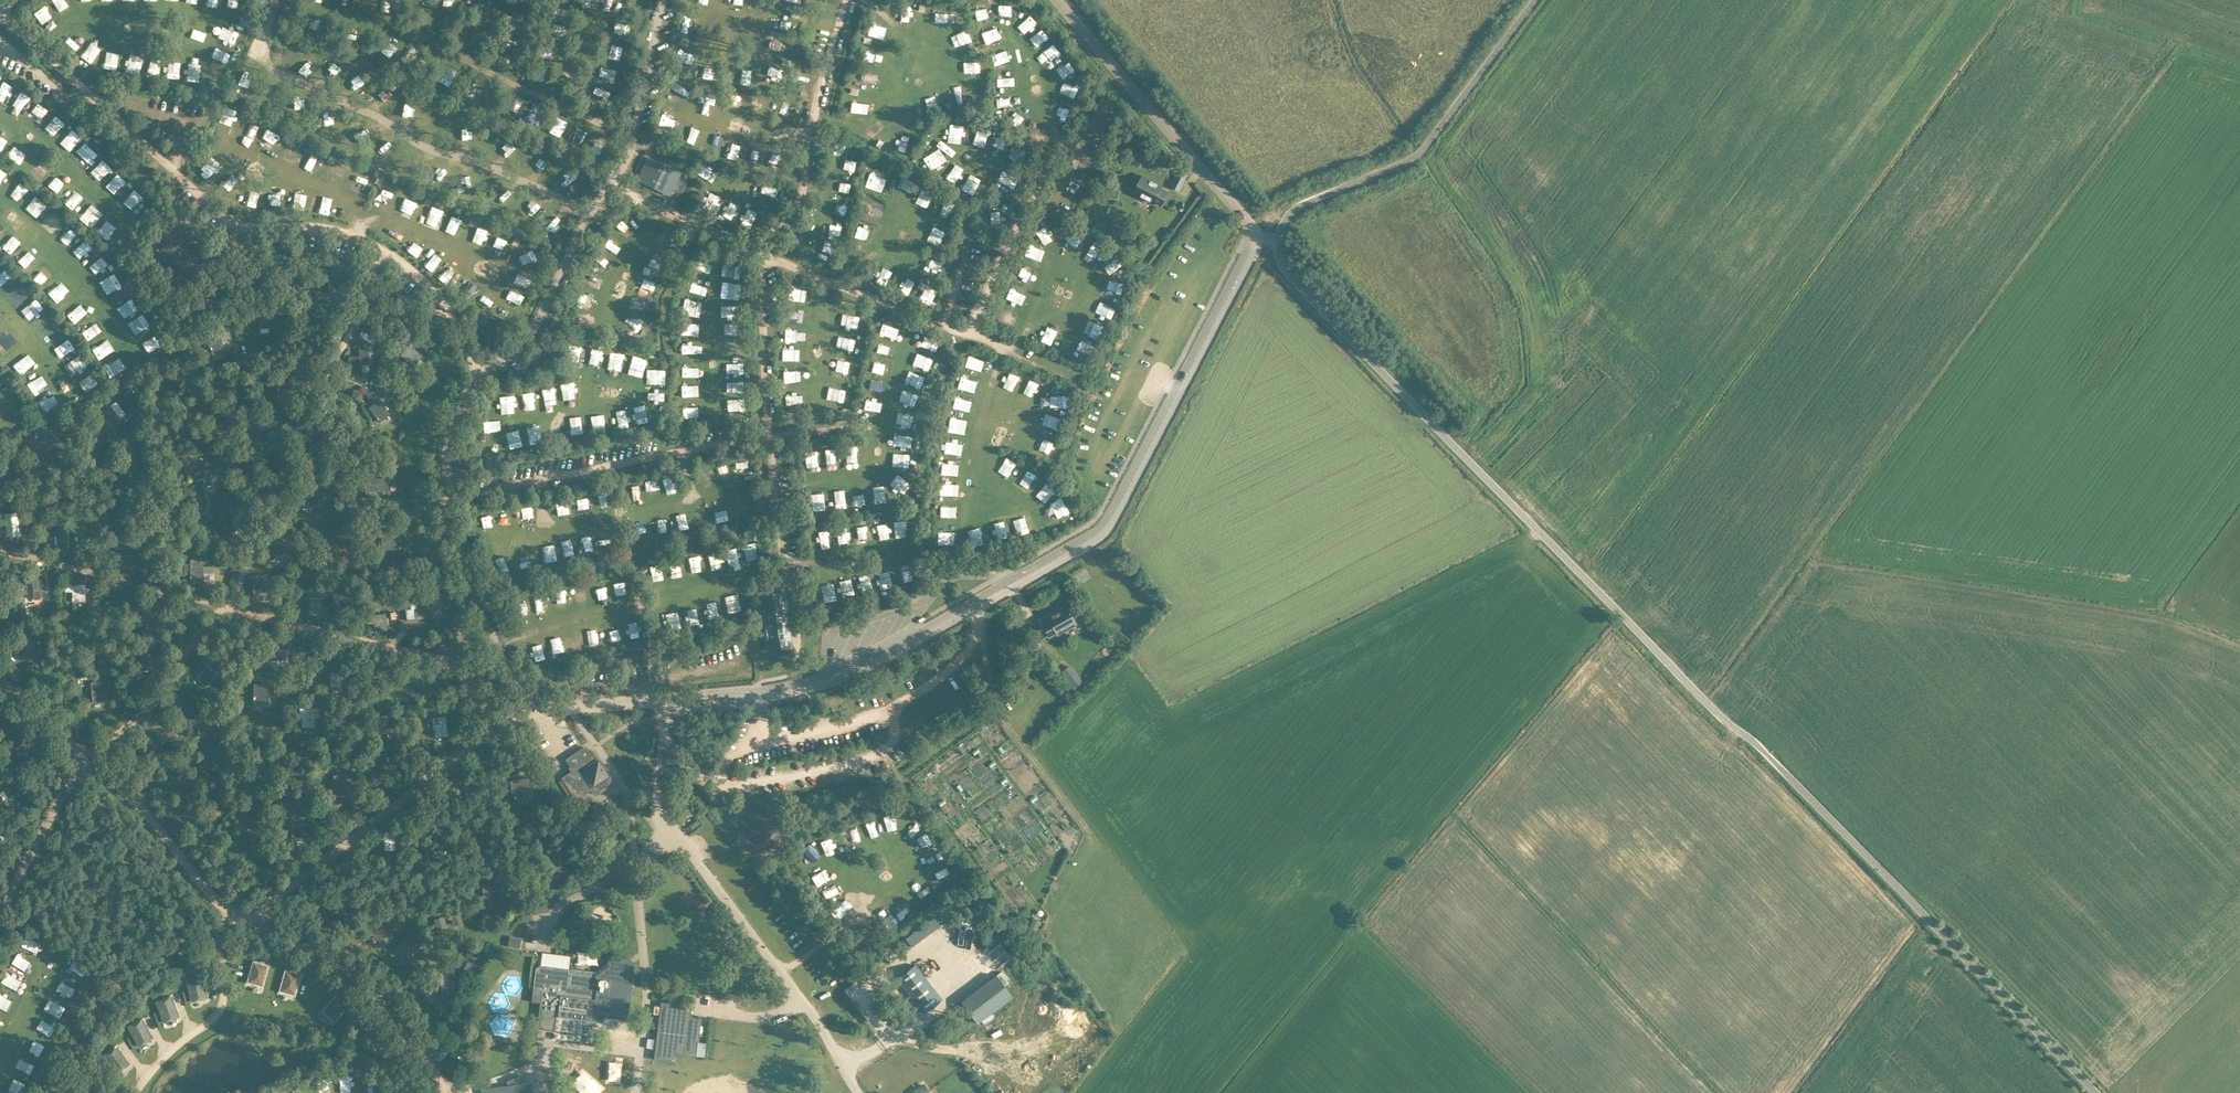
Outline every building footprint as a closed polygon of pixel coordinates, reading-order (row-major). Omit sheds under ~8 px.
[(62,7),(57,0),(42,0),(51,14),(62,7)] [(210,9),(210,0),(198,0),(198,8),(210,9)] [(435,0),(429,0),(426,0),(428,10),(436,8),(435,0)] [(723,13),(724,0),(713,0),(712,13),(723,13)] [(853,6),(865,8),(866,0),(854,0),(853,6)] [(26,12),(34,21),(43,14),(35,5),(26,12)] [(969,5),(969,18),(980,18),(979,5),(969,5)] [(1003,6),(991,5),(990,18),(1002,18),(1003,6)] [(1021,13),(1008,25),(1017,35),(1030,23),(1021,13)] [(772,33),(774,20),(756,17),(754,29),(772,33)] [(224,31),(234,36),(239,26),(229,21),(224,31)] [(1021,39),(1030,49),(1043,38),(1034,28),(1021,39)] [(65,49),(76,36),(68,29),(56,41),(65,49)] [(673,29),(673,38),(689,38),(689,30),(673,29)] [(959,29),(948,30),(949,40),(960,39),(959,29)] [(981,44),(991,40),(988,32),(978,36),(981,44)] [(215,35),(209,46),(223,55),(230,43),(215,35)] [(754,41),(754,54),(768,54),(769,41),(754,41)] [(72,57),(83,63),(91,48),(80,43),(72,57)] [(273,60),(284,64),(290,47),(280,43),(273,60)] [(1046,44),(1037,53),(1045,62),(1055,54),(1046,44)] [(685,59),(686,46),(672,45),(672,58),(685,59)] [(990,50),(994,60),(1003,57),(999,46),(990,50)] [(111,62),(112,53),(98,52),(98,61),(111,62)] [(118,55),(117,64),(131,65),(132,56),(118,55)] [(139,67),(152,67),(152,58),(139,58),(139,67)] [(1059,79),(1069,69),(1060,60),(1050,69),(1059,79)] [(161,80),(170,80),(171,61),(161,61),(161,80)] [(193,84),(194,65),(184,65),(183,83),(193,84)] [(698,78),(699,66),(690,66),(689,78),(698,78)] [(596,67),(591,85),(602,88),(607,70),(596,67)] [(734,67),(734,76),(740,76),(740,85),(746,86),(747,67),(734,67)] [(524,79),(541,82),(543,71),(526,68),(524,79)] [(771,82),(775,72),(764,68),(760,79),(771,82)] [(370,78),(364,92),(379,98),(385,85),(370,78)] [(656,91),(670,100),(678,89),(663,79),(656,91)] [(1055,92),(1068,99),(1072,89),(1060,83),(1055,92)] [(1003,88),(986,91),(988,103),(1005,100),(1003,88)] [(856,89),(844,89),(845,99),(856,99),(856,89)] [(954,90),(947,92),(950,102),(957,100),(954,90)] [(6,104),(15,110),(23,97),(14,91),(6,104)] [(726,111),(737,104),(729,92),(718,100),(726,111)] [(705,108),(704,93),(695,94),(695,109),(705,108)] [(754,115),(755,95),(744,95),(743,114),(754,115)] [(921,99),(924,109),(935,105),(932,95),(921,99)] [(509,117),(513,106),(500,101),(496,112),(509,117)] [(30,103),(23,116),(33,122),(41,110),(30,103)] [(1003,117),(1011,112),(1004,103),(997,108),(1003,117)] [(1043,103),(1040,114),(1059,120),(1062,109),(1043,103)] [(277,113),(286,118),(291,108),(283,104),(277,113)] [(674,122),(677,110),(658,106),(656,117),(674,122)] [(390,123),(401,126),(405,113),(394,110),(390,123)] [(318,126),(324,115),(317,111),(311,122),(318,126)] [(340,116),(341,126),(351,126),(350,116),(340,116)] [(44,136),(55,124),(47,117),(36,129),(44,136)] [(1022,129),(1027,122),(1020,117),(1015,124),(1022,129)] [(946,118),(939,136),(951,140),(958,122),(946,118)] [(418,125),(414,133),(424,138),(428,129),(418,125)] [(676,125),(675,136),(688,138),(690,127),(676,125)] [(970,145),(975,129),(965,126),(960,142),(970,145)] [(1021,137),(1027,143),(1038,134),(1033,127),(1021,137)] [(778,139),(778,128),(765,128),(765,139),(778,139)] [(63,130),(53,141),(62,149),(71,138),(63,130)] [(865,142),(875,147),(881,136),(871,131),(865,142)] [(994,151),(1000,139),(988,134),(982,146),(994,151)] [(448,135),(444,148),(454,151),(458,138),(448,135)] [(896,152),(898,141),(887,140),(886,151),(896,152)] [(9,143),(3,151),(5,153),(1,157),(9,163),(19,150),(9,143)] [(406,156),(406,145),(393,145),(394,163),(400,162),(400,156),(406,156)] [(513,163),(525,166),(529,148),(517,145),(513,163)] [(66,159),(74,167),(87,155),(79,146),(66,159)] [(493,146),(485,147),(487,160),(495,159),(493,146)] [(1016,158),(1019,151),(1010,147),(1007,154),(1016,158)] [(925,170),(935,159),(925,150),(915,162),(925,170)] [(748,171),(749,154),(737,154),(736,170),(748,171)] [(681,174),(658,162),(648,157),(637,179),(669,195),(672,189),(676,191),(677,189),(681,183),(680,183),(681,181),(678,179),(681,174)] [(94,159),(82,173),(90,180),(103,167),(94,159)] [(827,160),(825,172),(844,174),(845,162),(827,160)] [(30,164),(22,173),(32,182),(40,172),(30,164)] [(937,174),(948,179),(952,168),(942,164),(937,174)] [(690,175),(704,184),(710,174),(696,166),(690,175)] [(429,169),(419,182),(430,190),(440,177),(429,169)] [(464,187),(470,173),(461,169),(455,184),(464,187)] [(1172,187),(1179,191),(1187,175),(1180,171),(1172,187)] [(539,186),(553,189),(556,177),(542,173),(539,186)] [(899,192),(904,176),(893,173),(888,189),(899,192)] [(855,188),(872,195),(878,180),(860,174),(855,188)] [(953,190),(961,192),(965,178),(956,175),(953,183),(955,183),(953,190)] [(992,184),(1005,195),(1013,186),(1000,175),(992,184)] [(49,176),(39,187),(47,195),(57,183),(49,176)] [(99,188),(108,196),(120,184),(111,176),(99,188)] [(1163,186),(1143,176),(1134,193),(1154,203),(1155,201),(1162,205),(1168,192),(1161,189),(1163,186)] [(1110,181),(1108,189),(1119,191),(1120,183),(1110,181)] [(11,182),(2,192),(11,199),(20,189),(11,182)] [(826,194),(841,195),(841,185),(827,185),(826,194)] [(907,204),(919,209),(926,192),(914,187),(907,204)] [(113,202),(122,212),(136,199),(127,190),(113,202)] [(62,209),(71,198),(64,193),(55,204),(62,209)] [(519,214),(528,198),(518,193),(509,209),(519,214)] [(30,216),(40,205),(30,196),(20,207),(30,216)] [(938,198),(932,210),(939,214),(946,203),(938,198)] [(873,207),(856,200),(852,213),(869,219),(873,207)] [(718,201),(710,217),(724,224),(732,208),(718,201)] [(81,227),(92,215),(82,205),(71,217),(81,227)] [(818,206),(817,215),(833,217),(834,208),(818,206)] [(940,217),(946,220),(952,210),(945,207),(940,217)] [(43,233),(56,220),(46,210),(33,224),(43,233)] [(541,226),(552,232),(560,216),(549,210),(541,226)] [(739,223),(743,212),(738,210),(733,221),(739,223)] [(986,211),(981,218),(988,223),(993,216),(986,211)] [(443,233),(452,236),(456,223),(447,220),(443,233)] [(608,226),(619,242),(628,236),(617,220),(608,226)] [(98,242),(109,229),(100,221),(95,226),(94,224),(87,232),(98,242)] [(848,235),(860,241),(866,229),(854,223),(848,235)] [(1027,230),(1035,244),(1046,238),(1038,223),(1027,230)] [(821,226),(817,240),(815,240),(810,256),(827,261),(831,246),(829,245),(833,229),(821,226)] [(50,240),(57,247),(70,235),(62,227),(50,240)] [(931,243),(936,231),(925,227),(920,239),(931,243)] [(459,245),(468,248),(473,231),(463,229),(459,245)] [(1065,254),(1073,238),(1063,232),(1054,248),(1065,254)] [(654,251),(664,241),(656,233),(646,243),(654,251)] [(13,243),(6,236),(0,243),(0,252),(2,254),(13,243)] [(477,243),(488,246),(489,240),(478,237),(477,243)] [(77,260),(86,250),(77,241),(68,251),(77,260)] [(182,277),(199,259),(180,241),(175,246),(169,241),(162,248),(168,255),(163,260),(182,277)] [(605,254),(609,245),(599,241),(595,250),(605,254)] [(1085,263),(1095,248),(1086,241),(1076,256),(1085,263)] [(504,242),(499,253),(508,257),(513,246),(504,242)] [(1031,262),(1036,253),(1022,246),(1017,256),(1031,262)] [(11,263),(18,270),(25,262),(18,256),(11,263)] [(598,274),(603,263),(587,256),(583,268),(598,274)] [(696,256),(695,270),(704,271),(705,257),(696,256)] [(95,257),(81,267),(87,277),(102,267),(95,257)] [(932,272),(933,259),(915,257),(914,270),(932,272)] [(655,266),(640,258),(634,269),(650,277),(655,266)] [(720,266),(713,266),(713,279),(731,278),(730,258),(720,258),(720,266)] [(1113,258),(1096,261),(1098,274),(1115,270),(1113,258)] [(39,267),(27,275),(33,284),(44,276),(39,267)] [(1012,276),(1022,282),(1027,275),(1017,268),(1012,276)] [(108,275),(98,279),(103,292),(113,288),(108,275)] [(574,285),(588,290),(592,279),(577,275),(574,285)] [(641,293),(646,282),(630,276),(626,287),(641,293)] [(904,288),(905,280),(897,280),(896,287),(904,288)] [(1097,295),(1116,296),(1117,282),(1098,281),(1097,295)] [(0,295),(10,305),(23,292),(13,282),(0,295)] [(926,300),(931,290),(915,282),(910,292),(926,300)] [(695,297),(697,287),(681,284),(679,293),(695,297)] [(46,302),(58,293),(53,285),(40,294),(46,302)] [(732,287),(714,287),(713,298),(732,299),(732,287)] [(1013,304),(1017,294),(1002,288),(998,298),(1013,304)] [(786,300),(794,301),(795,292),(787,291),(786,300)] [(574,292),(567,304),(574,308),(581,296),(574,292)] [(124,297),(108,307),(115,318),(131,309),(124,297)] [(28,299),(16,310),(24,320),(37,308),(28,299)] [(636,316),(641,304),(630,300),(625,312),(636,316)] [(1092,303),(1088,314),(1105,320),(1109,309),(1092,303)] [(66,324),(78,315),(71,305),(59,314),(66,324)] [(682,317),(693,317),(693,305),(683,305),(682,317)] [(732,307),(713,308),(714,317),(732,317),(732,307)] [(993,309),(989,320),(1003,326),(1007,314),(993,309)] [(259,310),(252,310),(253,319),(260,319),(260,323),(260,328),(273,328),(272,318),(273,318),(273,316),(272,316),(272,311),(259,312),(259,310)] [(849,331),(851,317),(837,315),(835,329),(849,331)] [(120,326),(126,337),(143,328),(137,317),(120,326)] [(47,320),(34,331),(41,341),(55,330),(47,320)] [(80,340),(95,331),(88,320),(73,328),(80,340)] [(214,336),(209,337),(212,354),(225,351),(223,343),(231,341),(228,326),(227,324),(229,323),(228,320),(223,321),(222,322),(223,327),(213,329),(214,336)] [(677,334),(690,333),(690,320),(677,320),(677,334)] [(1083,321),(1078,333),(1094,339),(1099,328),(1083,321)] [(713,325),(712,337),(729,338),(730,325),(713,325)] [(874,325),(870,336),(887,341),(891,331),(874,325)] [(772,329),(772,344),(788,344),(788,329),(772,329)] [(401,331),(397,335),(403,341),(407,337),(401,331)] [(1032,331),(1030,343),(1043,345),(1045,333),(1032,331)] [(9,344),(0,334),(0,352),(9,344)] [(141,357),(157,348),(150,336),(134,345),(141,357)] [(1079,357),(1087,350),(1076,337),(1069,344),(1079,357)] [(926,355),(930,344),(914,338),(910,350),(926,355)] [(47,348),(53,358),(68,348),(62,339),(47,348)] [(106,351),(98,339),(84,348),(91,360),(106,351)] [(833,340),(830,354),(843,356),(846,342),(833,340)] [(400,355),(414,366),(415,366),(414,365),(419,360),(423,356),(409,344),(400,355)] [(689,356),(690,346),(673,345),(673,355),(689,356)] [(349,356),(348,374),(362,375),(362,364),(369,364),(369,349),(360,349),(359,356),(349,356)] [(578,369),(593,369),(593,349),(578,349),(578,369)] [(602,369),(614,370),(616,353),(605,351),(602,369)] [(772,351),(772,364),(784,364),(785,352),(772,351)] [(918,374),(924,361),(908,354),(902,367),(918,374)] [(60,365),(67,376),(81,368),(75,356),(60,365)] [(622,372),(635,373),(636,357),(623,356),(622,372)] [(19,357),(7,367),(15,377),(27,367),(19,357)] [(966,373),(969,361),(958,358),(955,370),(966,373)] [(532,361),(536,372),(542,370),(538,359),(532,361)] [(113,360),(99,365),(104,376),(117,371),(113,360)] [(828,360),(827,374),(840,375),(841,362),(828,360)] [(878,378),(881,367),(865,362),(862,373),(878,378)] [(736,365),(717,365),(717,378),(736,378),(736,365)] [(689,379),(690,370),(672,369),(672,379),(689,379)] [(87,373),(92,383),(96,381),(91,371),(87,373)] [(1001,394),(1009,376),(997,371),(990,389),(1001,394)] [(899,372),(894,383),(912,391),(916,380),(899,372)] [(643,374),(644,394),(649,394),(649,387),(654,387),(654,374),(643,374)] [(77,394),(91,384),(84,375),(71,384),(77,394)] [(775,385),(785,385),(785,375),(775,375),(775,385)] [(19,383),(25,395),(39,388),(33,376),(19,383)] [(964,394),(967,381),(951,378),(948,391),(964,394)] [(857,394),(874,398),(878,383),(861,379),(857,394)] [(736,383),(718,382),(718,395),(735,396),(736,383)] [(1027,404),(1032,386),(1018,382),(1013,400),(1027,404)] [(552,386),(557,404),(566,401),(562,384),(552,386)] [(364,385),(359,389),(363,395),(368,391),(364,385)] [(673,401),(687,400),(687,387),(673,387),(673,401)] [(131,388),(115,401),(126,414),(141,401),(131,388)] [(374,388),(369,392),(372,396),(377,392),(374,388)] [(533,390),(535,408),(546,407),(543,389),(533,390)] [(835,405),(836,390),(819,389),(818,404),(835,405)] [(890,391),(888,404),(906,408),(909,395),(890,391)] [(44,392),(30,400),(36,411),(50,404),(44,392)] [(637,404),(654,405),(655,395),(638,394),(637,404)] [(1043,412),(1061,406),(1057,395),(1039,401),(1043,412)] [(503,397),(490,397),(490,416),(504,415),(503,397)] [(775,397),(775,406),(790,407),(790,397),(775,397)] [(960,414),(962,400),(945,397),(943,411),(960,414)] [(369,408),(377,418),(380,422),(380,421),(385,416),(386,417),(390,414),(379,399),(369,408)] [(516,413),(526,412),(524,399),(515,401),(516,413)] [(718,401),(719,413),(737,413),(737,400),(718,401)] [(871,416),(873,404),(855,401),(853,412),(871,416)] [(609,431),(621,428),(615,409),(603,412),(609,431)] [(635,409),(624,410),(626,427),(637,426),(635,409)] [(690,411),(674,411),(674,419),(690,420),(690,411)] [(901,430),(904,417),(888,414),(885,427),(901,430)] [(473,433),(485,437),(490,421),(478,417),(473,433)] [(583,426),(595,425),(595,417),(583,417),(583,426)] [(1039,417),(1036,428),(1049,433),(1053,421),(1039,417)] [(571,418),(559,420),(562,438),(574,436),(571,418)] [(956,433),(957,423),(948,423),(948,421),(941,420),(940,432),(956,433)] [(534,444),(529,428),(518,431),(523,447),(534,444)] [(41,441),(49,448),(45,453),(54,461),(67,446),(49,431),(41,441)] [(126,434),(120,436),(123,444),(128,442),(126,434)] [(884,435),(884,447),(902,448),(902,436),(884,435)] [(935,438),(934,456),(953,457),(954,439),(935,438)] [(1024,448),(1041,455),(1045,444),(1028,438),(1024,448)] [(497,451),(509,452),(509,439),(498,439),(497,451)] [(815,450),(819,467),(829,465),(825,447),(815,450)] [(836,462),(846,461),(844,449),(835,450),(836,462)] [(791,461),(803,472),(812,463),(800,452),(791,461)] [(996,453),(986,468),(1000,477),(1009,461),(996,453)] [(885,454),(884,468),(903,468),(903,455),(885,454)] [(932,460),(931,497),(947,498),(947,485),(942,484),(943,477),(950,478),(951,461),(932,460)] [(711,466),(712,475),(725,473),(724,464),(711,466)] [(193,472),(195,480),(203,478),(205,486),(218,483),(215,473),(224,471),(223,465),(213,467),(193,472)] [(1019,467),(1009,482),(1021,490),(1030,475),(1019,467)] [(652,479),(656,490),(667,487),(664,476),(652,479)] [(379,495),(379,494),(381,493),(382,493),(384,493),(388,492),(387,492),(385,483),(387,483),(386,478),(371,480),(371,477),(363,478),(366,497),(379,495)] [(892,478),(887,487),(903,497),(909,488),(892,478)] [(1039,500),(1048,486),(1038,480),(1029,493),(1039,500)] [(632,483),(636,500),(648,498),(644,481),(632,483)] [(616,488),(619,499),(630,496),(626,485),(616,488)] [(863,487),(863,505),(877,504),(876,486),(863,487)] [(825,504),(835,503),(834,490),(823,491),(825,504)] [(815,494),(806,494),(806,510),(814,510),(815,494)] [(1040,503),(1049,519),(1065,511),(1056,494),(1040,503)] [(559,500),(548,500),(548,516),(560,516),(559,500)] [(230,507),(230,514),(232,514),(233,528),(246,527),(246,515),(248,515),(248,505),(230,507)] [(513,524),(524,523),(523,507),(512,507),(513,524)] [(930,508),(930,521),(946,521),(947,509),(930,508)] [(696,510),(686,510),(687,526),(697,526),(696,510)] [(1,531),(2,532),(3,532),(4,532),(6,532),(6,535),(20,534),(19,524),(23,524),(23,518),(18,519),(17,512),(4,513),(5,523),(3,523),(2,523),(1,524),(0,525),(0,530),(1,531)] [(500,514),(492,516),(494,526),(503,524),(500,514)] [(1003,519),(1006,529),(1017,526),(1014,516),(1003,519)] [(865,543),(875,543),(874,520),(864,520),(865,543)] [(897,521),(885,522),(885,536),(897,535),(897,521)] [(983,534),(994,533),(993,524),(982,525),(983,534)] [(838,526),(827,526),(827,545),(839,545),(838,526)] [(858,526),(846,526),(846,542),(858,542),(858,526)] [(960,531),(961,538),(971,536),(970,529),(960,531)] [(68,530),(61,530),(61,537),(62,551),(74,551),(74,540),(80,540),(80,534),(68,534),(68,530)] [(811,542),(819,541),(818,530),(810,530),(811,542)] [(396,550),(396,548),(398,547),(399,548),(400,547),(406,546),(405,546),(404,546),(402,537),(404,537),(404,532),(392,534),(392,531),(380,532),(383,551),(396,550)] [(929,542),(944,542),(944,532),(929,532),(929,542)] [(267,539),(269,546),(272,546),(274,559),(287,557),(285,546),(287,546),(286,535),(267,539)] [(592,536),(585,541),(590,550),(598,546),(592,536)] [(736,559),(749,558),(747,545),(734,547),(736,559)] [(554,546),(545,548),(547,559),(556,557),(554,546)] [(716,550),(720,563),(730,559),(725,547),(716,550)] [(133,548),(114,548),(114,556),(122,556),(122,564),(134,564),(133,548)] [(701,570),(711,569),(709,552),(699,553),(701,570)] [(679,558),(682,574),(693,572),(690,556),(679,558)] [(190,559),(190,583),(203,583),(203,573),(211,573),(211,567),(203,566),(203,559),(190,559)] [(664,578),(674,575),(670,560),(660,563),(664,578)] [(643,565),(645,582),(656,581),(654,564),(643,565)] [(900,568),(890,570),(891,586),(902,585),(900,568)] [(881,571),(872,572),(873,586),(883,586),(881,571)] [(44,573),(25,575),(26,583),(32,583),(33,594),(34,599),(40,599),(40,592),(46,591),(44,573)] [(248,576),(249,583),(252,583),(254,597),(267,596),(266,585),(268,584),(266,573),(248,576)] [(854,586),(863,586),(863,576),(853,577),(854,586)] [(585,583),(587,595),(598,594),(596,582),(585,583)] [(65,583),(65,591),(72,592),(72,601),(85,601),(86,583),(65,583)] [(791,644),(790,633),(789,630),(791,630),(790,620),(788,620),(784,591),(761,595),(769,647),(791,644)] [(733,610),(728,594),(716,598),(720,613),(733,610)] [(310,614),(322,614),(322,598),(310,597),(310,614)] [(704,601),(697,604),(699,611),(707,609),(704,601)] [(133,604),(134,611),(142,610),(143,620),(155,619),(154,602),(133,604)] [(416,619),(423,618),(434,617),(434,616),(432,616),(431,609),(433,609),(432,603),(414,606),(416,619)] [(1049,621),(1042,625),(1048,636),(1055,632),(1056,634),(1076,623),(1066,606),(1047,617),(1049,621)] [(366,615),(367,623),(374,623),(375,631),(387,630),(386,613),(366,615)] [(617,626),(618,638),(630,637),(629,626),(617,626)] [(29,638),(21,638),(22,652),(35,652),(34,641),(34,631),(29,631),(29,636),(29,638)] [(582,648),(592,646),(589,635),(579,637),(582,648)] [(271,639),(270,659),(286,660),(286,652),(291,652),(292,640),(271,639)] [(146,656),(139,657),(140,671),(153,669),(151,653),(146,653),(146,656)] [(217,675),(208,665),(203,660),(198,665),(203,670),(196,677),(205,687),(217,675)] [(221,661),(216,666),(221,670),(222,669),(226,665),(221,661)] [(1070,667),(1063,672),(1074,688),(1082,682),(1070,667)] [(338,672),(331,673),(331,686),(343,686),(343,676),(343,670),(338,670),(338,672)] [(91,682),(93,702),(105,701),(104,690),(111,689),(111,684),(104,684),(103,681),(91,682)] [(254,683),(253,703),(268,704),(268,696),(273,696),(274,684),(254,683)] [(318,717),(318,708),(299,708),(299,717),(302,717),(301,727),(314,727),(315,717),(318,717)] [(380,729),(393,727),(391,711),(386,712),(386,714),(378,715),(380,729)] [(445,716),(432,718),(433,723),(435,737),(448,735),(445,718),(445,716)] [(576,798),(582,795),(591,788),(595,794),(610,785),(605,777),(609,775),(605,769),(606,768),(603,764),(602,765),(598,759),(595,762),(585,747),(567,760),(571,765),(568,767),(571,772),(563,778),(576,798)] [(251,759),(252,775),(264,775),(264,755),(259,756),(259,758),(251,759)] [(349,794),(348,784),(346,774),(346,773),(333,775),(336,796),(349,794)] [(448,797),(461,795),(458,777),(445,779),(448,797)] [(530,801),(528,786),(531,785),(530,777),(510,780),(512,793),(514,793),(515,803),(530,801)] [(882,829),(892,824),(888,814),(878,818),(882,829)] [(904,819),(894,819),(894,843),(904,842),(904,819)] [(676,829),(679,834),(693,826),(690,821),(676,829)] [(875,827),(866,830),(873,853),(882,850),(875,827)] [(383,831),(384,846),(396,845),(396,834),(402,834),(402,828),(390,829),(391,831),(383,831)] [(939,829),(920,844),(926,851),(944,837),(939,829)] [(852,836),(843,839),(850,862),(859,859),(852,836)] [(833,847),(810,852),(812,861),(835,856),(833,847)] [(955,850),(936,865),(942,872),(961,857),(955,850)] [(834,871),(815,886),(820,893),(839,879),(834,871)] [(928,874),(921,880),(935,899),(942,893),(928,874)] [(489,887),(483,887),(483,899),(490,898),(490,903),(503,902),(502,886),(497,886),(489,887)] [(909,888),(902,894),(916,913),(924,907),(909,888)] [(847,889),(828,903),(834,911),(853,896),(847,889)] [(349,898),(341,898),(343,913),(355,912),(354,897),(353,897),(353,894),(349,895),(349,898)] [(891,902),(883,908),(897,927),(905,922),(891,902)] [(387,916),(372,934),(385,945),(400,928),(387,916)] [(871,917),(863,922),(877,941),(885,936),(871,917)] [(537,935),(538,925),(528,924),(526,934),(537,935)] [(41,936),(40,945),(64,947),(65,938),(41,936)] [(509,937),(507,945),(519,948),(521,939),(509,937)] [(537,938),(526,937),(525,948),(536,949),(537,938)] [(953,939),(944,943),(947,949),(956,944),(953,939)] [(475,960),(480,950),(470,945),(465,955),(475,960)] [(966,946),(959,951),(962,956),(969,951),(966,946)] [(19,950),(15,957),(36,969),(40,961),(19,950)] [(91,953),(84,958),(99,977),(106,971),(91,953)] [(1,965),(18,974),(23,963),(7,955),(1,965)] [(627,1014),(630,993),(631,993),(634,991),(635,987),(632,984),(631,984),(634,962),(630,957),(614,955),(607,961),(595,971),(540,965),(535,968),(531,1001),(540,1002),(537,1029),(549,1031),(554,1027),(555,1016),(557,1016),(596,1021),(602,1022),(603,1016),(622,1019),(627,1014)] [(550,956),(549,964),(560,966),(561,958),(550,956)] [(55,974),(71,981),(78,967),(63,959),(55,974)] [(269,965),(253,960),(247,982),(263,987),(269,965)] [(896,978),(924,1013),(942,999),(915,964),(896,978)] [(301,974),(285,969),(279,991),(296,996),(301,974)] [(14,972),(10,980),(31,991),(36,984),(14,972)] [(202,975),(186,979),(191,1001),(207,997),(202,975)] [(45,991),(63,1000),(68,988),(51,979),(45,991)] [(86,986),(82,994),(103,1005),(108,998),(86,986)] [(15,1008),(19,1000),(0,990),(0,1000),(15,1008)] [(336,994),(321,1011),(334,1022),(349,1005),(336,994)] [(172,995),(156,1001),(164,1022),(179,1017),(172,995)] [(67,1000),(62,1008),(84,1020),(88,1012),(67,1000)] [(652,1038),(651,1048),(655,1049),(654,1059),(673,1061),(674,1053),(696,1056),(704,1057),(706,1043),(698,1042),(700,1029),(701,1015),(691,1014),(692,1005),(661,1001),(657,1039),(652,1038)] [(11,1030),(15,1023),(0,1015),(0,1025),(11,1030)] [(51,1017),(46,1025),(68,1036),(72,1029),(51,1017)] [(143,1018),(128,1026),(138,1046),(153,1038),(143,1018)] [(35,1034),(40,1023),(31,1019),(26,1030),(35,1034)] [(35,1034),(40,1037),(47,1028),(42,1025),(35,1034)] [(46,1040),(42,1047),(63,1059),(67,1051),(46,1040)] [(117,1045),(103,1054),(117,1073),(130,1064),(117,1045)] [(30,1056),(26,1064),(47,1075),(51,1068),(30,1056)] [(6,1072),(22,1075),(24,1064),(8,1061),(6,1072)] [(532,1089),(531,1081),(522,1082),(518,1075),(506,1081),(508,1084),(481,1088),(482,1092),(534,1092),(532,1089)] [(21,1086),(34,1092),(45,1092),(46,1090),(25,1078),(21,1086)] [(312,1092),(324,1092),(319,1079),(308,1083),(312,1092)] [(362,1079),(351,1079),(351,1092),(362,1092),(362,1079)] [(912,1092),(927,1092),(930,1091),(925,1084),(912,1092)]
